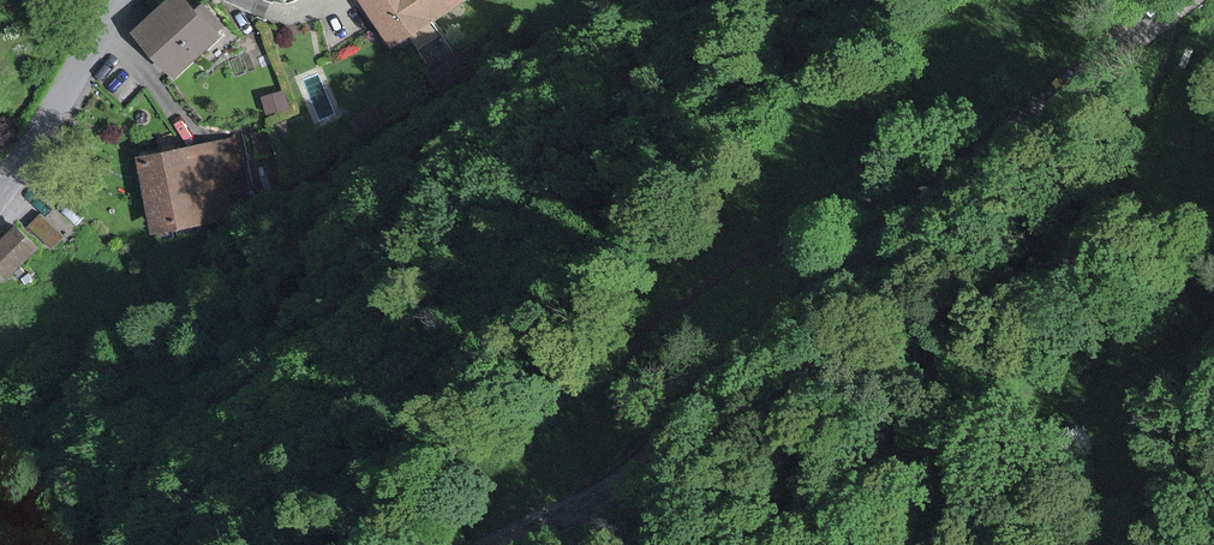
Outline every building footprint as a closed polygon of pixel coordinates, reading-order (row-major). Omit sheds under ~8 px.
[(185,0),(174,0),(138,35),(179,77),(221,37),(185,0)] [(389,47),(428,22),(439,15),(464,0),(360,0),(389,47)] [(282,91),(262,98),(268,113),(287,107),(282,91)] [(249,193),(238,139),(138,158),(152,230),(230,216),(226,197),(249,193)] [(38,205),(25,221),(52,243),(65,227),(38,205)] [(36,248),(18,228),(0,245),(0,261),(11,272),(36,248)]
